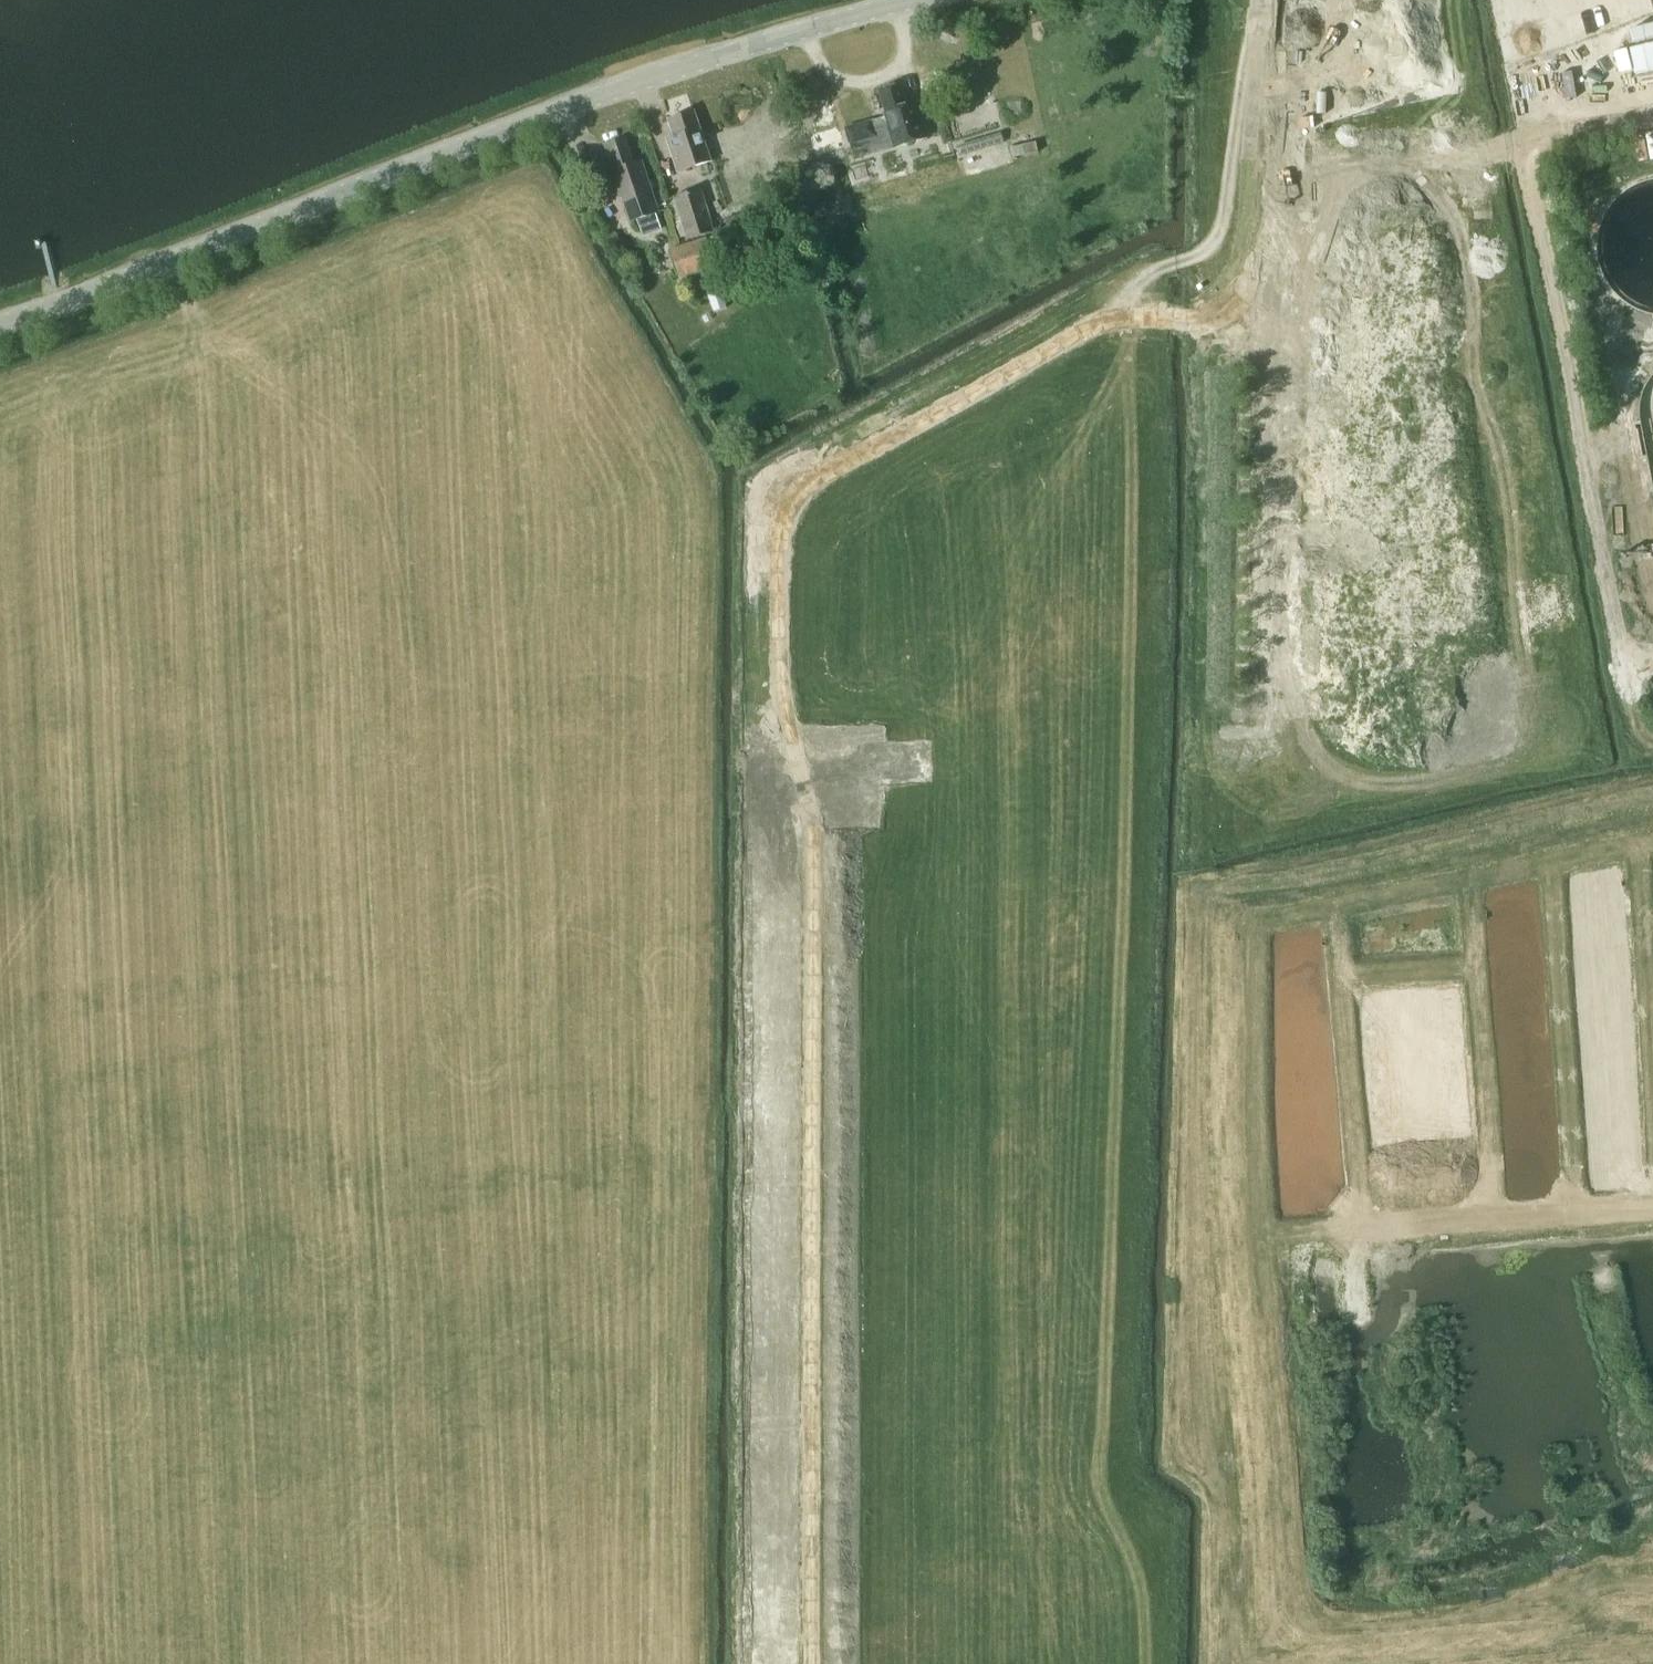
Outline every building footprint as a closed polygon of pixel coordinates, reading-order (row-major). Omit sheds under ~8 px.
[(901,85),(880,91),(886,112),(884,113),(894,147),(927,136),(917,103),(907,106),(901,85)] [(704,143),(694,112),(670,120),(676,138),(667,141),(673,160),(678,172),(711,161),(704,143)] [(615,195),(617,194),(619,201),(624,200),(632,224),(658,214),(641,162),(634,165),(626,140),(606,147),(609,154),(602,157),(615,195)] [(714,230),(702,187),(669,197),(681,237),(685,236),(686,238),(714,230)] [(715,263),(706,236),(670,248),(681,281),(711,271),(709,265),(715,263)]
